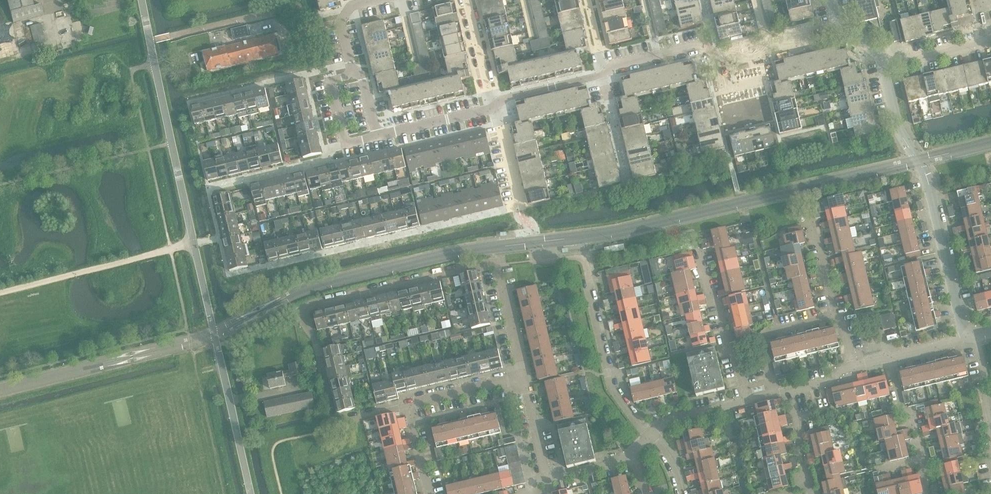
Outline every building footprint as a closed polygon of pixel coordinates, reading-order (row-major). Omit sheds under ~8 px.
[(31,0),(7,0),(13,23),(44,13),(41,4),(33,6),(31,0)] [(320,12),(339,7),(339,8),(342,7),(340,0),(337,1),(337,0),(318,0),(320,12)] [(480,2),(482,12),(504,7),(503,0),(489,0),(480,2)] [(556,5),(558,15),(580,10),(578,0),(556,5)] [(600,5),(602,15),(625,10),(622,0),(600,5)] [(672,9),(676,8),(698,3),(698,0),(670,0),(672,9)] [(712,10),(735,4),(734,0),(710,0),(712,10)] [(786,3),(789,13),(811,7),(809,0),(798,0),(786,3)] [(882,32),(876,8),(880,7),(878,0),(872,0),(856,4),(858,14),(869,22),(882,32)] [(939,11),(944,31),(959,28),(957,19),(969,16),(965,0),(949,0),(953,20),(951,20),(948,9),(939,11)] [(698,3),(676,8),(678,18),(701,13),(698,3)] [(455,4),(433,9),(435,20),(458,14),(455,4)] [(735,4),(712,10),(715,20),(737,14),(735,4)] [(504,7),(482,12),(484,22),(507,17),(504,7)] [(811,7),(789,13),(791,23),(814,18),(811,7)] [(580,10),(558,15),(560,25),(583,20),(580,10)] [(625,10),(602,15),(605,25),(627,20),(625,10)] [(939,11),(930,14),(935,34),(936,33),(944,31),(939,11)] [(701,13),(678,18),(681,28),(703,23),(701,13)] [(458,14),(435,20),(438,30),(460,24),(458,14)] [(737,14),(715,20),(717,30),(740,24),(737,14)] [(930,14),(920,16),(926,38),(936,36),(936,33),(935,34),(930,14)] [(920,16),(910,18),(916,41),(926,38),(920,16)] [(507,17),(484,22),(487,32),(509,27),(507,17)] [(910,18),(900,21),(905,43),(916,41),(910,18)] [(583,20),(560,25),(563,35),(583,30),(583,31),(585,30),(583,20)] [(627,20),(605,25),(607,35),(629,30),(627,20)] [(384,21),(362,26),(364,37),(386,31),(384,21)] [(890,25),(894,43),(902,41),(897,21),(892,22),(893,23),(892,25),(890,25)] [(31,25),(35,42),(46,40),(42,23),(31,25)] [(413,25),(418,45),(426,43),(425,39),(424,33),(421,23),(413,25)] [(460,24),(438,30),(440,39),(463,34),(460,24)] [(740,24),(717,30),(720,40),(742,35),(740,24)] [(0,27),(0,38),(15,35),(14,27),(7,28),(6,26),(0,27)] [(509,27),(487,32),(489,42),(511,37),(509,27)] [(583,30),(563,35),(567,53),(587,48),(583,31),(583,30)] [(629,30),(607,35),(609,45),(632,40),(629,30)] [(386,31),(364,37),(366,47),(389,41),(386,31)] [(463,34),(440,39),(443,49),(465,44),(463,34)] [(231,66),(279,54),(274,36),(226,47),(204,52),(208,72),(231,66)] [(511,37),(489,42),(491,52),(494,52),(494,51),(514,47),(511,37)] [(541,40),(531,42),(533,51),(550,47),(548,38),(541,40)] [(389,41),(366,47),(369,56),(391,51),(389,41)] [(465,44),(443,49),(445,59),(465,55),(467,54),(465,44)] [(775,63),(779,82),(770,84),(775,104),(775,105),(795,100),(791,82),(840,71),(844,88),(864,84),(864,83),(859,63),(851,65),(850,62),(846,46),(775,63)] [(494,52),(496,60),(516,56),(514,47),(494,51),(494,52)] [(391,51),(369,56),(371,66),(393,61),(391,51)] [(428,51),(420,53),(422,65),(430,63),(428,51)] [(508,70),(507,67),(518,65),(516,56),(496,60),(498,69),(499,75),(508,73),(511,85),(582,68),(579,56),(580,56),(579,53),(508,70)] [(445,59),(447,68),(467,64),(465,55),(445,59)] [(376,76),(396,71),(393,61),(371,66),(373,77),(376,76)] [(626,97),(617,99),(621,120),(642,116),(637,98),(686,86),(691,104),(711,99),(706,81),(706,78),(699,80),(697,80),(696,77),(692,61),(621,78),(626,97)] [(983,62),(973,64),(979,86),(989,84),(983,62)] [(422,65),(413,67),(415,76),(432,72),(430,63),(422,65)] [(461,77),(389,94),(390,98),(390,97),(393,110),(464,93),(461,81),(471,78),(467,64),(447,68),(449,77),(460,75),(461,77)] [(973,64),(963,66),(969,89),(979,86),(973,64)] [(963,66),(953,69),(958,91),(969,89),(963,66)] [(953,69),(943,71),(949,94),(958,91),(953,69)] [(396,71),(376,76),(380,94),(400,89),(396,71)] [(943,71),(933,74),(939,96),(949,94),(943,71)] [(933,74),(923,76),(929,98),(939,96),(933,74)] [(923,76),(913,78),(919,101),(929,98),(923,76)] [(913,78),(903,81),(908,103),(919,101),(913,78)] [(304,80),(286,84),(288,95),(307,91),(304,80)] [(864,83),(864,84),(844,88),(847,98),(869,93),(866,83),(864,83)] [(587,87),(516,103),(520,122),(511,124),(515,143),(513,143),(514,145),(516,145),(536,140),(532,123),(581,111),(585,129),(605,124),(600,103),(592,105),(591,103),(590,103),(587,87)] [(254,92),(259,110),(270,107),(265,89),(254,92)] [(307,91),(288,95),(291,105),(309,101),(307,91)] [(260,114),(259,110),(254,92),(244,94),(249,116),(250,120),(252,119),(251,116),(260,114)] [(869,93),(847,98),(849,108),(871,103),(869,93)] [(244,94),(233,96),(237,115),(238,118),(249,116),(244,94)] [(233,96),(223,99),(227,117),(237,115),(233,96)] [(711,99),(691,104),(693,114),(715,109),(713,98),(711,99)] [(223,99),(212,101),(217,120),(227,117),(223,99)] [(775,104),(773,105),(775,115),(797,110),(795,100),(775,105),(775,104)] [(212,101),(202,104),(206,122),(207,127),(211,126),(210,121),(217,120),(212,101)] [(291,105),(287,106),(290,117),(293,116),(312,112),(309,101),(291,105)] [(871,103),(849,108),(851,118),(874,113),(871,103)] [(202,104),(191,107),(195,125),(206,122),(202,104)] [(715,109),(693,114),(695,124),(718,119),(715,109)] [(797,110),(775,115),(777,125),(800,120),(797,110)] [(312,112),(293,116),(296,126),(314,122),(312,112)] [(874,113),(851,118),(854,128),(876,123),(874,113)] [(621,120),(619,120),(622,131),(644,126),(642,116),(621,120)] [(915,116),(912,117),(913,125),(921,123),(920,119),(915,116)] [(718,119),(695,124),(698,134),(720,128),(718,119)] [(800,120),(777,125),(780,136),(802,130),(800,120)] [(314,122),(296,126),(298,137),(317,133),(314,122)] [(605,124),(585,129),(587,139),(610,134),(607,123),(605,124)] [(876,123),(854,128),(856,139),(878,133),(876,123)] [(770,125),(764,126),(764,129),(760,130),(765,150),(775,147),(770,125)] [(240,126),(230,129),(232,135),(241,132),(240,126)] [(644,126),(622,131),(624,141),(646,135),(644,126)] [(720,128),(698,134),(700,144),(722,138),(720,128)] [(755,128),(749,130),(755,152),(765,150),(760,130),(756,131),(755,128)] [(230,129),(219,131),(220,133),(221,137),(231,135),(230,129)] [(485,129),(475,132),(480,154),(484,153),(485,155),(491,154),(485,129)] [(744,131),(744,133),(740,134),(745,154),(755,152),(749,130),(744,131)] [(475,132),(465,134),(471,159),(477,157),(476,155),(480,154),(475,132)] [(317,133),(298,137),(301,147),(319,143),(317,133)] [(735,133),(729,135),(734,157),(745,154),(740,134),(736,135),(735,133)] [(465,134),(455,137),(460,158),(464,157),(465,160),(471,159),(465,134)] [(610,134),(587,139),(590,149),(612,143),(610,134)] [(646,135),(624,141),(626,151),(649,145),(646,135)] [(456,162),(456,159),(460,158),(455,137),(445,139),(450,163),(456,162)] [(722,138),(700,144),(702,154),(725,149),(722,138)] [(445,139),(435,142),(440,163),(444,162),(444,165),(450,163),(445,139)] [(516,145),(514,145),(516,156),(538,150),(536,140),(516,145)] [(435,142),(424,144),(430,168),(436,167),(436,164),(440,163),(435,142)] [(319,143),(301,147),(303,158),(322,154),(319,143)] [(612,143),(590,149),(592,159),(615,153),(612,143)] [(424,144),(414,146),(419,168),(424,167),(424,170),(430,168),(424,144)] [(268,148),(272,166),(283,163),(278,145),(268,148)] [(649,145),(626,151),(629,161),(651,155),(649,145)] [(256,146),(246,149),(247,153),(251,171),(261,168),(257,150),(256,146)] [(414,146),(404,149),(410,173),(416,171),(416,169),(419,168),(414,146)] [(268,148),(257,150),(261,168),(272,166),(268,148)] [(682,148),(677,149),(678,157),(685,156),(683,148),(682,148)] [(391,152),(395,170),(406,168),(402,149),(391,152)] [(538,150),(516,156),(519,166),(541,160),(538,150)] [(391,152),(380,154),(385,173),(395,170),(391,152)] [(247,153),(236,155),(240,173),(251,171),(247,153)] [(573,153),(567,154),(568,162),(575,160),(573,153)] [(615,153),(592,159),(595,169),(617,163),(615,153)] [(380,154),(370,157),(374,175),(385,173),(380,154)] [(236,155),(226,158),(230,176),(240,173),(236,155)] [(651,155),(629,161),(631,171),(653,165),(651,155)] [(370,157),(359,159),(364,178),(374,175),(370,157)] [(226,158),(215,160),(219,178),(230,176),(226,158)] [(359,159),(349,162),(353,180),(364,178),(359,159)] [(215,160),(204,163),(208,181),(219,178),(215,160)] [(541,160),(519,166),(521,176),(543,170),(541,160)] [(349,162),(338,164),(343,183),(353,180),(349,162)] [(617,163),(595,169),(597,179),(619,173),(617,163)] [(338,164),(328,167),(332,185),(333,189),(344,187),(343,183),(338,164)] [(653,165),(631,171),(633,181),(656,176),(653,165)] [(328,167),(317,169),(322,188),(323,192),(333,189),(332,185),(328,167)] [(317,169),(306,172),(311,190),(322,188),(317,169)] [(543,170),(521,176),(523,186),(546,180),(543,170)] [(297,194),(298,197),(309,195),(304,173),(293,175),(297,194)] [(619,173),(597,179),(599,189),(622,184),(619,173)] [(293,175),(283,178),(287,196),(297,194),(293,175)] [(283,178),(272,180),(277,198),(287,196),(283,178)] [(272,180),(262,183),(266,201),(277,198),(272,180)] [(409,180),(398,182),(399,185),(400,189),(410,186),(409,180)] [(546,180),(523,186),(526,196),(548,190),(546,180)] [(262,183),(251,185),(256,207),(267,205),(266,201),(262,183)] [(493,183),(488,185),(493,209),(504,206),(498,185),(494,186),(493,183)] [(481,186),(482,189),(478,190),(483,211),(493,209),(488,185),(481,186)] [(979,187),(957,192),(961,210),(980,205),(978,195),(980,194),(979,187)] [(473,188),(467,190),(473,214),(483,211),(478,190),(474,191),(473,188)] [(905,188),(890,191),(884,192),(887,203),(892,202),(907,199),(905,188)] [(467,190),(461,191),(462,194),(458,194),(463,216),(473,214),(467,190)] [(548,190),(526,196),(528,206),(551,201),(548,190)] [(365,191),(356,193),(356,194),(358,199),(366,197),(365,191)] [(231,193),(212,197),(215,208),(233,204),(231,193)] [(453,193),(447,194),(453,219),(463,216),(458,194),(454,195),(453,193)] [(442,198),(438,199),(443,221),(453,219),(447,194),(441,196),(442,198)] [(842,196),(823,201),(826,212),(845,207),(842,196)] [(433,198),(427,199),(433,223),(443,221),(438,199),(434,200),(433,198)] [(427,199),(421,201),(422,203),(417,204),(422,226),(433,223),(427,199)] [(907,199),(892,202),(895,213),(910,209),(907,199)] [(405,211),(409,229),(420,226),(414,203),(404,206),(405,211)] [(233,204),(215,208),(217,219),(236,214),(233,204)] [(980,205),(961,210),(964,220),(983,216),(980,205)] [(845,207),(826,212),(828,222),(847,218),(845,207)] [(910,209),(895,213),(897,223),(912,220),(910,209)] [(405,211),(394,213),(399,231),(409,229),(405,211)] [(394,213),(384,216),(388,234),(399,231),(394,213)] [(236,214),(217,219),(220,229),(238,225),(236,214)] [(384,216),(373,218),(378,236),(388,234),(384,216)] [(983,216),(964,220),(965,226),(958,228),(959,232),(966,231),(985,226),(983,216)] [(373,218),(363,221),(367,239),(378,236),(373,218)] [(828,222),(821,224),(822,229),(829,227),(831,233),(850,228),(847,218),(828,222)] [(912,220),(897,223),(900,234),(915,230),(912,220)] [(363,221),(352,223),(357,241),(367,239),(363,221)] [(352,223),(342,226),(346,244),(357,241),(352,223)] [(238,225),(220,229),(222,240),(241,235),(238,225)] [(342,226),(331,228),(336,246),(346,244),(342,226)] [(789,235),(784,236),(786,247),(799,244),(799,245),(805,243),(801,226),(787,229),(789,235)] [(985,226),(966,231),(969,241),(988,237),(985,226)] [(331,228),(320,231),(325,249),(336,246),(331,228)] [(726,228),(711,231),(714,242),(729,239),(726,228)] [(832,238),(825,240),(826,245),(833,243),(852,239),(850,228),(831,233),(832,238)] [(915,230),(900,234),(902,244),(917,241),(915,230)] [(318,231),(307,234),(311,252),(322,249),(318,231)] [(307,234),(297,236),(301,255),(311,252),(307,234)] [(241,235),(222,240),(225,250),(243,246),(241,235)] [(297,236),(286,239),(290,257),(301,255),(297,236)] [(264,241),(269,262),(280,260),(276,241),(275,237),(264,240),(264,241)] [(988,237),(969,241),(970,247),(963,249),(964,253),(971,252),(990,247),(988,237)] [(286,239),(276,241),(280,260),(290,257),(286,239)] [(729,239),(714,242),(716,252),(731,249),(729,239)] [(852,239),(833,243),(836,256),(837,259),(856,254),(855,252),(852,239)] [(917,241),(902,244),(905,255),(906,255),(907,260),(921,257),(917,241)] [(786,247),(780,248),(783,259),(802,255),(799,245),(799,244),(786,247)] [(243,246),(225,250),(227,261),(246,257),(250,256),(247,245),(243,246)] [(971,252),(974,262),(990,258),(990,251),(990,247),(971,252)] [(731,249),(716,252),(719,263),(738,259),(735,248),(731,249)] [(680,261),(675,262),(677,273),(690,270),(691,271),(696,269),(692,252),(678,255),(680,261)] [(837,259),(835,259),(837,264),(844,263),(845,268),(864,264),(862,253),(856,254),(837,259)] [(890,254),(883,256),(885,265),(892,263),(890,254)] [(802,255),(783,259),(785,270),(804,265),(802,255)] [(246,257),(227,261),(230,272),(248,267),(246,257)] [(974,262),(976,273),(990,270),(990,258),(974,262)] [(738,259),(719,263),(721,274),(740,269),(738,259)] [(922,262),(901,267),(901,265),(888,268),(890,273),(902,270),(911,310),(932,305),(931,298),(936,296),(934,290),(929,291),(926,277),(931,275),(929,269),(924,270),(922,262)] [(845,268),(847,274),(839,276),(840,280),(867,274),(864,264),(845,268)] [(804,265),(785,270),(788,281),(792,280),(792,279),(807,276),(804,265)] [(740,269),(721,274),(724,284),(743,280),(740,269)] [(677,273),(671,274),(674,285),(693,281),(691,271),(690,270),(677,273)] [(478,271),(459,276),(462,287),(480,282),(478,271)] [(630,271),(607,277),(611,293),(615,292),(634,288),(630,271)] [(867,274),(840,280),(842,285),(849,284),(850,289),(869,285),(867,274)] [(807,276),(792,279),(792,280),(794,290),(809,286),(807,276)] [(725,290),(718,292),(719,297),(745,291),(743,280),(724,284),(725,290)] [(693,281),(674,285),(676,296),(695,291),(693,281)] [(429,285),(434,303),(445,301),(440,282),(429,285)] [(480,282),(462,287),(464,297),(483,293),(480,282)] [(429,285),(419,288),(423,306),(434,303),(429,285)] [(850,289),(852,295),(844,297),(845,301),(872,295),(869,285),(850,289)] [(809,286),(794,290),(797,300),(812,297),(809,286)] [(536,287),(518,291),(519,291),(521,301),(538,297),(536,287)] [(424,310),(423,306),(419,288),(408,290),(413,308),(414,312),(424,310)] [(634,288),(615,292),(617,303),(636,298),(634,288)] [(408,290),(398,293),(402,311),(413,308),(408,290)] [(695,291),(676,296),(679,306),(705,300),(704,295),(697,297),(695,291)] [(398,293),(387,295),(392,313),(393,317),(403,315),(402,311),(398,293)] [(483,293),(464,297),(467,308),(485,303),(483,293)] [(985,294),(974,296),(977,311),(988,309),(985,294)] [(387,295),(377,298),(381,316),(392,313),(387,295)] [(730,309),(745,306),(742,295),(727,298),(730,309)] [(872,295),(845,301),(847,306),(854,305),(855,311),(874,306),(872,295)] [(538,297),(521,301),(523,311),(540,307),(538,297)] [(812,297),(797,300),(794,301),(797,312),(814,308),(812,297)] [(377,298),(366,300),(371,318),(372,322),(382,320),(381,316),(377,298)] [(636,298),(617,303),(620,313),(639,309),(636,298)] [(366,300),(356,303),(360,321),(371,318),(366,300)] [(705,300),(679,306),(682,317),(686,316),(700,312),(699,307),(706,305),(705,300)] [(356,303),(345,305),(350,323),(360,321),(356,303)] [(485,303),(467,308),(469,318),(488,314),(485,303)] [(345,305),(335,308),(339,326),(350,323),(345,305)] [(745,306),(730,309),(732,320),(751,315),(748,305),(745,306)] [(934,312),(932,305),(911,310),(916,332),(938,327),(936,319),(941,317),(939,311),(934,312)] [(540,307),(523,311),(526,321),(543,317),(540,307)] [(338,326),(339,326),(335,308),(324,310),(329,328),(333,327),(333,328),(335,329),(337,328),(338,327),(338,326)] [(639,309),(620,313),(622,324),(641,319),(639,309)] [(324,310),(314,313),(318,331),(329,328),(324,310)] [(700,312),(686,316),(688,326),(703,323),(700,312)] [(893,313),(880,317),(883,331),(897,327),(893,313)] [(488,314),(469,318),(472,329),(490,325),(488,314)] [(751,315),(732,320),(735,330),(750,327),(753,326),(751,315)] [(543,317),(526,321),(528,331),(545,327),(543,317)] [(641,319),(622,324),(614,326),(616,331),(623,329),(625,334),(644,330),(641,319)] [(703,323),(688,326),(691,337),(705,333),(703,323)] [(820,330),(813,331),(818,353),(839,348),(834,326),(826,328),(825,323),(819,325),(820,330)] [(545,327),(528,331),(530,341),(547,337),(545,327)] [(750,327),(735,330),(737,341),(752,338),(750,327)] [(775,363),(773,363),(776,376),(781,374),(778,362),(818,353),(813,331),(805,333),(804,328),(798,330),(799,335),(784,338),(783,333),(777,335),(778,340),(770,341),(775,363)] [(418,329),(407,331),(409,337),(419,335),(418,329)] [(451,330),(449,330),(450,337),(451,341),(462,339),(461,334),(453,336),(451,330)] [(644,330),(625,334),(627,345),(646,340),(644,330)] [(438,333),(431,334),(433,341),(440,339),(438,333)] [(705,333),(691,337),(693,348),(708,344),(705,333)] [(547,337),(530,341),(533,351),(550,347),(547,337)] [(372,338),(365,339),(367,347),(374,346),(372,338)] [(646,340),(627,345),(630,355),(649,351),(646,340)] [(407,341),(399,343),(400,349),(408,347),(407,341)] [(341,345),(322,350),(325,361),(343,356),(341,345)] [(550,347),(533,351),(535,360),(552,356),(550,347)] [(715,347),(687,354),(688,361),(697,397),(725,390),(716,354),(717,354),(715,347)] [(498,350),(487,352),(492,371),(503,368),(498,350)] [(649,351),(630,355),(632,366),(651,362),(649,351)] [(487,352),(477,355),(481,373),(492,371),(487,352)] [(948,354),(949,359),(942,360),(947,382),(969,377),(963,355),(955,357),(954,352),(948,354)] [(477,355),(466,357),(471,376),(481,373),(477,355)] [(343,356),(325,361),(327,371),(346,367),(343,356)] [(552,356),(535,360),(537,370),(554,366),(552,356)] [(466,357),(456,360),(460,378),(471,376),(466,357)] [(910,403),(907,391),(947,382),(942,360),(934,362),(933,357),(927,359),(928,364),(913,367),(912,362),(906,364),(907,369),(899,370),(904,392),(902,392),(905,405),(910,403)] [(456,360),(445,362),(450,381),(460,378),(456,360)] [(283,372),(267,376),(270,389),(286,386),(284,378),(292,377),(305,374),(303,362),(289,365),(290,371),(283,373),(283,372)] [(445,362),(435,365),(439,383),(450,381),(445,362)] [(435,365),(424,367),(429,386),(439,383),(435,365)] [(346,367),(327,371),(330,382),(348,377),(352,376),(350,366),(346,367)] [(554,366),(537,370),(540,380),(540,381),(557,377),(557,376),(554,366)] [(424,367),(414,370),(418,388),(429,386),(424,367)] [(414,370),(403,372),(408,391),(418,388),(414,370)] [(403,372),(392,375),(394,381),(397,393),(398,393),(408,391),(403,372)] [(879,398),(874,379),(869,380),(867,373),(862,374),(868,401),(879,398)] [(859,383),(853,384),(858,403),(868,401),(862,374),(857,375),(859,383)] [(874,379),(879,398),(890,395),(885,376),(874,379)] [(348,377),(330,382),(332,392),(351,388),(348,377)] [(564,378),(546,382),(546,383),(549,392),(566,388),(563,379),(564,379),(564,378)] [(663,381),(666,395),(677,393),(674,378),(663,381)] [(394,381),(384,383),(388,401),(399,399),(398,393),(397,393),(394,381)] [(663,381),(652,383),(656,398),(666,395),(663,381)] [(384,383),(373,386),(377,404),(388,401),(384,383)] [(652,383),(642,386),(645,400),(656,398),(652,383)] [(853,384),(843,387),(847,406),(858,403),(853,384)] [(642,386),(631,388),(634,403),(645,400),(642,386)] [(832,389),(826,391),(829,404),(835,403),(836,408),(847,406),(843,387),(832,389)] [(351,388),(332,392),(335,403),(353,398),(351,388)] [(566,388),(549,392),(551,402),(568,398),(566,388)] [(315,408),(312,393),(264,402),(267,418),(306,410),(307,414),(316,412),(315,408)] [(353,398),(335,403),(337,413),(356,409),(353,398)] [(568,398),(551,402),(554,412),(570,408),(568,398)] [(775,406),(783,404),(782,399),(755,405),(758,416),(777,412),(775,406)] [(924,403),(926,409),(925,409),(928,420),(947,416),(944,404),(939,406),(938,400),(924,403)] [(556,422),(573,418),(570,408),(554,412),(556,422)] [(501,433),(499,424),(496,412),(488,414),(487,409),(481,410),(482,415),(475,417),(480,438),(501,433)] [(777,412),(758,416),(754,417),(756,427),(791,419),(790,415),(778,417),(777,412)] [(396,414),(377,418),(379,429),(406,423),(405,418),(397,420),(396,414)] [(432,427),(437,448),(435,449),(438,461),(443,460),(440,448),(480,438),(475,417),(467,419),(466,414),(460,415),(461,420),(446,424),(445,419),(439,420),(440,425),(432,427)] [(893,416),(874,420),(876,431),(895,427),(893,416)] [(949,426),(947,416),(928,420),(929,426),(922,427),(923,433),(929,432),(936,430),(936,429),(949,426)] [(559,433),(567,468),(596,462),(587,426),(586,419),(557,426),(559,433)] [(780,427),(792,424),(791,419),(756,427),(759,438),(782,433),(780,427)] [(406,423),(379,429),(382,440),(401,435),(400,430),(407,428),(406,423)] [(949,426),(936,429),(936,430),(939,440),(958,435),(955,424),(949,426)] [(809,431),(811,436),(813,447),(832,443),(830,432),(824,433),(823,427),(809,431)] [(885,440),(898,437),(898,436),(905,435),(911,434),(910,429),(897,432),(895,427),(876,431),(879,442),(885,441),(885,440)] [(701,429),(682,433),(684,439),(677,441),(678,446),(704,440),(701,429)] [(759,438),(758,438),(761,449),(792,441),(791,437),(783,438),(782,433),(759,438)] [(898,437),(885,440),(885,441),(887,451),(906,446),(905,440),(912,439),(911,434),(905,435),(898,436),(898,437)] [(958,435),(939,440),(941,450),(960,446),(964,445),(962,434),(958,435)] [(401,435),(382,440),(384,450),(411,444),(410,439),(402,441),(401,435)] [(515,437),(503,440),(504,445),(516,442),(515,437)] [(704,440),(678,446),(679,451),(686,449),(688,454),(711,449),(709,439),(704,440)] [(781,456),(787,454),(785,448),(793,446),(792,441),(761,449),(763,459),(768,458),(781,455),(781,456)] [(815,453),(807,455),(808,460),(814,459),(822,457),(821,456),(835,453),(834,453),(832,443),(813,447),(815,453)] [(411,444),(384,450),(387,461),(406,457),(405,451),(412,449),(411,444)] [(517,445),(505,448),(506,454),(518,451),(517,445)] [(906,446),(887,451),(890,462),(909,457),(906,446)] [(963,457),(960,446),(941,450),(944,463),(945,465),(958,462),(958,460),(957,458),(963,457)] [(505,448),(498,450),(500,458),(507,457),(506,454),(505,448)] [(688,454),(686,455),(687,460),(695,458),(696,464),(715,459),(712,448),(711,449),(688,454)] [(518,451),(506,454),(507,457),(507,459),(519,456),(518,451)] [(835,453),(821,456),(822,457),(824,467),(843,462),(840,451),(834,453),(835,453)] [(783,465),(781,456),(781,455),(768,458),(763,459),(762,459),(765,470),(783,465)] [(519,456),(507,459),(509,464),(520,462),(519,456)] [(406,457),(387,461),(389,472),(411,466),(411,467),(416,466),(415,461),(407,462),(406,457)] [(697,470),(685,473),(686,477),(691,476),(717,470),(722,469),(719,458),(715,459),(696,464),(697,470)] [(520,462),(509,464),(510,470),(522,467),(520,462)] [(786,476),(785,470),(798,467),(797,462),(791,464),(783,465),(765,470),(767,480),(786,476)] [(840,475),(853,472),(852,468),(845,470),(843,462),(824,467),(827,480),(828,482),(841,479),(840,477),(840,475)] [(945,465),(939,467),(942,478),(961,473),(958,462),(945,465)] [(414,480),(419,479),(418,473),(413,474),(411,467),(411,466),(389,472),(395,493),(417,493),(414,480)] [(522,467),(510,470),(510,471),(511,475),(523,472),(522,467)] [(912,493),(923,493),(919,475),(913,476),(911,469),(906,470),(912,493)] [(717,470),(691,476),(692,481),(700,479),(701,485),(720,480),(717,470)] [(903,479),(897,480),(901,493),(912,493),(906,470),(901,471),(903,479)] [(510,471),(499,474),(503,489),(514,486),(513,481),(511,475),(510,471)] [(523,472),(511,475),(513,481),(524,478),(523,472)] [(885,476),(879,477),(878,472),(873,473),(878,493),(890,493),(887,482),(887,483),(885,476)] [(961,473),(942,478),(944,488),(963,484),(968,483),(966,472),(961,473)] [(499,474),(489,476),(492,491),(503,489),(499,474)] [(885,475),(885,476),(887,483),(887,482),(890,493),(901,493),(897,480),(892,481),(890,474),(885,475)] [(489,476),(478,479),(482,493),(492,491),(489,476)] [(626,476),(612,480),(614,491),(629,487),(626,476)] [(786,476),(767,480),(770,492),(789,487),(786,476)] [(513,481),(514,486),(526,483),(524,478),(513,481)] [(822,483),(824,493),(826,493),(843,490),(847,489),(845,478),(841,479),(828,482),(822,483)] [(468,481),(471,493),(481,493),(482,493),(478,479),(468,481)] [(695,492),(695,493),(710,493),(722,491),(720,480),(701,485),(702,491),(695,492)] [(457,484),(460,493),(471,493),(468,481),(457,484)] [(446,487),(448,493),(460,493),(457,484),(446,487)] [(944,488),(946,493),(966,493),(963,484),(944,488)]
